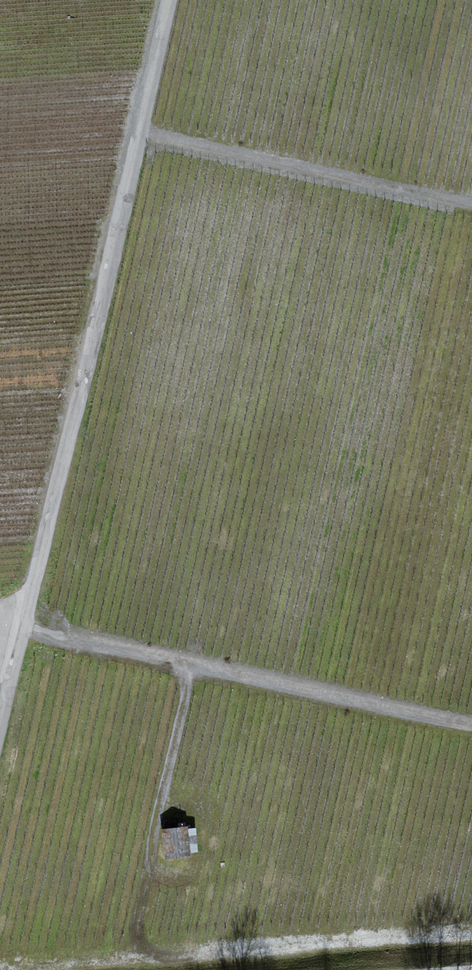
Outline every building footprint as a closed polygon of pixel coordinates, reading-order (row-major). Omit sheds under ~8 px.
[(188,826),(162,829),(165,862),(192,859),(188,826)]
